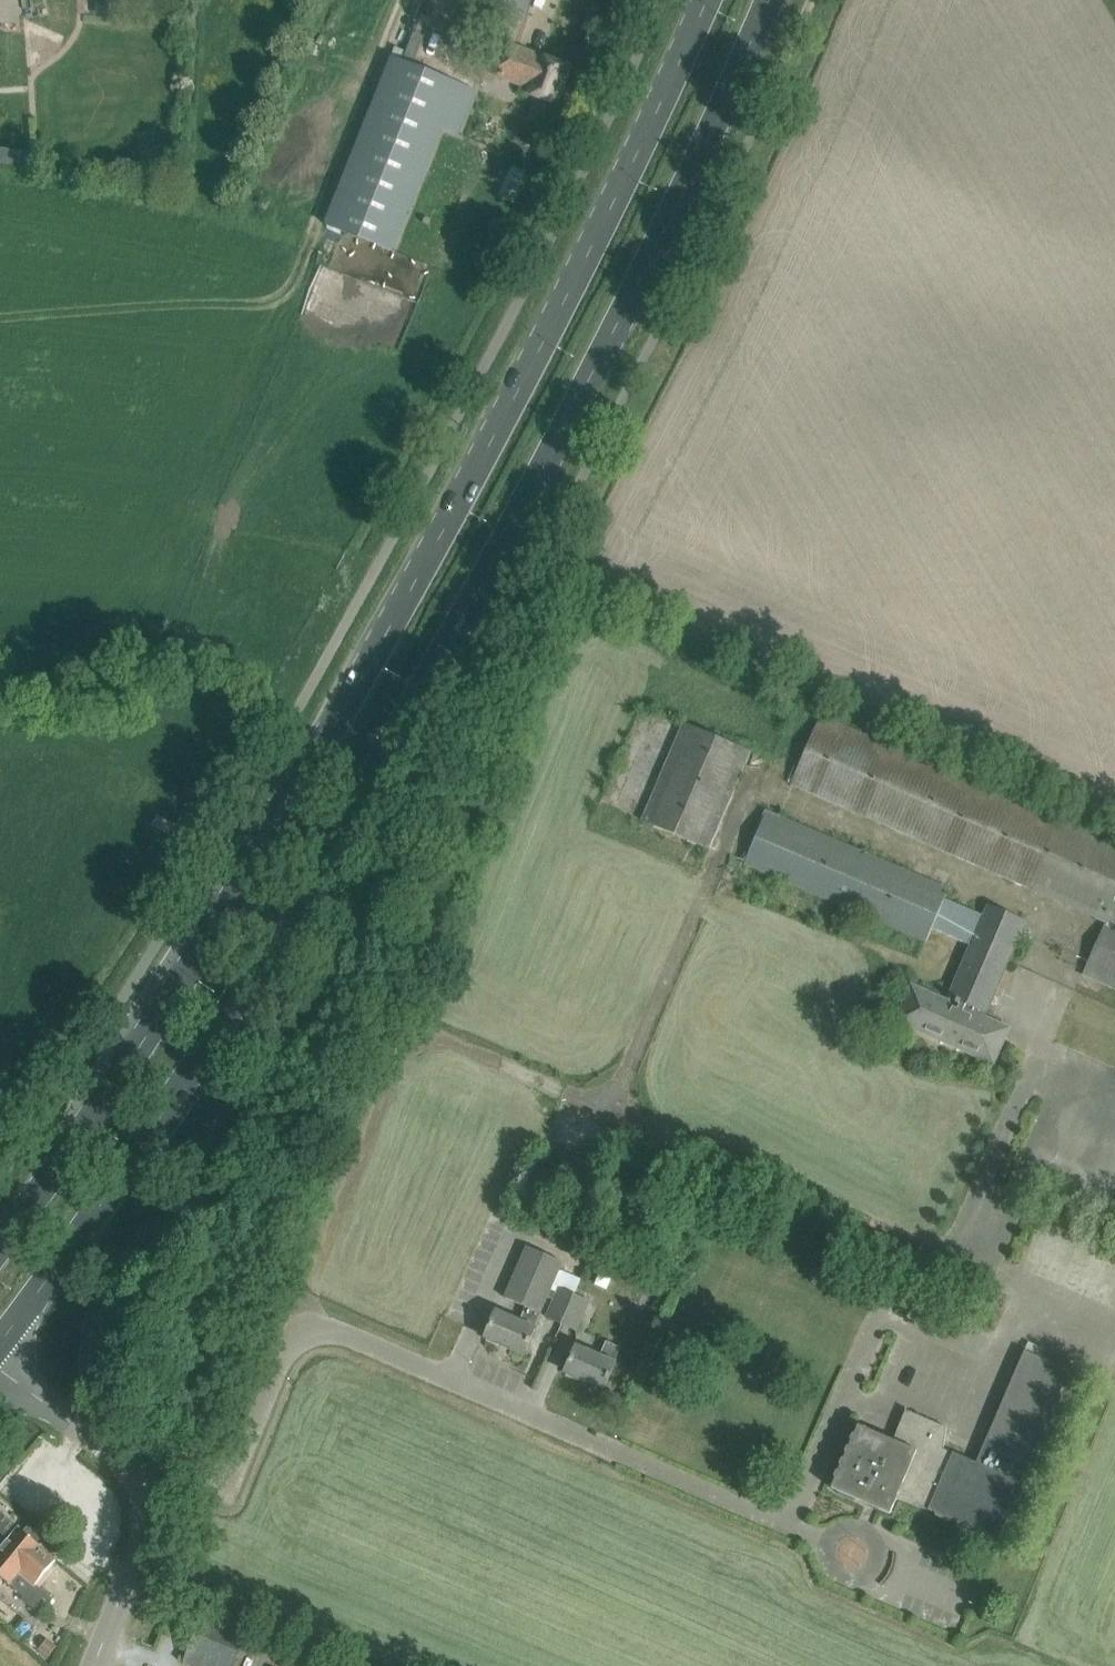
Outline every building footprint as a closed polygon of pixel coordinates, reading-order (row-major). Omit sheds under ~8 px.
[(483,10),(526,23),(533,0),(486,0),(483,10)] [(511,46),(500,76),(507,79),(508,75),(530,83),(528,87),(526,93),(557,105),(570,69),(571,69),(571,68),(540,56),(539,57),(511,46)] [(327,224),(392,250),(442,128),(458,135),(476,90),(394,57),(327,224)] [(517,204),(531,173),(512,165),(498,195),(517,204)] [(824,712),(794,779),(1114,925),(1114,845),(824,712)] [(751,752),(683,723),(642,820),(709,849),(751,752)] [(950,887),(769,806),(746,859),(927,940),(933,927),(974,945),(985,915),(945,897),(950,887)] [(1024,922),(989,907),(985,915),(974,945),(948,1003),(911,987),(896,1021),(977,1056),(979,1051),(997,1058),(1010,1027),(982,1016),(984,1011),(986,1011),(1024,922)] [(1082,977),(1095,982),(1095,980),(1114,989),(1114,930),(1105,926),(1082,977)] [(535,1328),(564,1261),(528,1245),(505,1297),(527,1307),(520,1322),(497,1312),(486,1337),(525,1354),(536,1328),(535,1328)] [(559,1287),(546,1318),(578,1331),(591,1300),(559,1287)] [(577,1347),(575,1351),(566,1372),(604,1389),(615,1363),(614,1363),(621,1348),(607,1342),(600,1357),(577,1347)] [(833,1488),(891,1513),(899,1494),(930,1507),(929,1509),(999,1540),(1024,1483),(1023,1482),(1070,1371),(1025,1351),(978,1463),(945,1448),(947,1428),(907,1411),(894,1440),(860,1425),(833,1488)] [(41,1615),(54,1599),(36,1585),(57,1559),(37,1542),(41,1538),(28,1527),(24,1532),(1,1513),(0,1515),(0,1581),(2,1578),(10,1584),(25,1596),(23,1600),(41,1615)] [(193,1665),(232,1665),(245,1635),(222,1625),(202,1617),(183,1662),(193,1665)]
